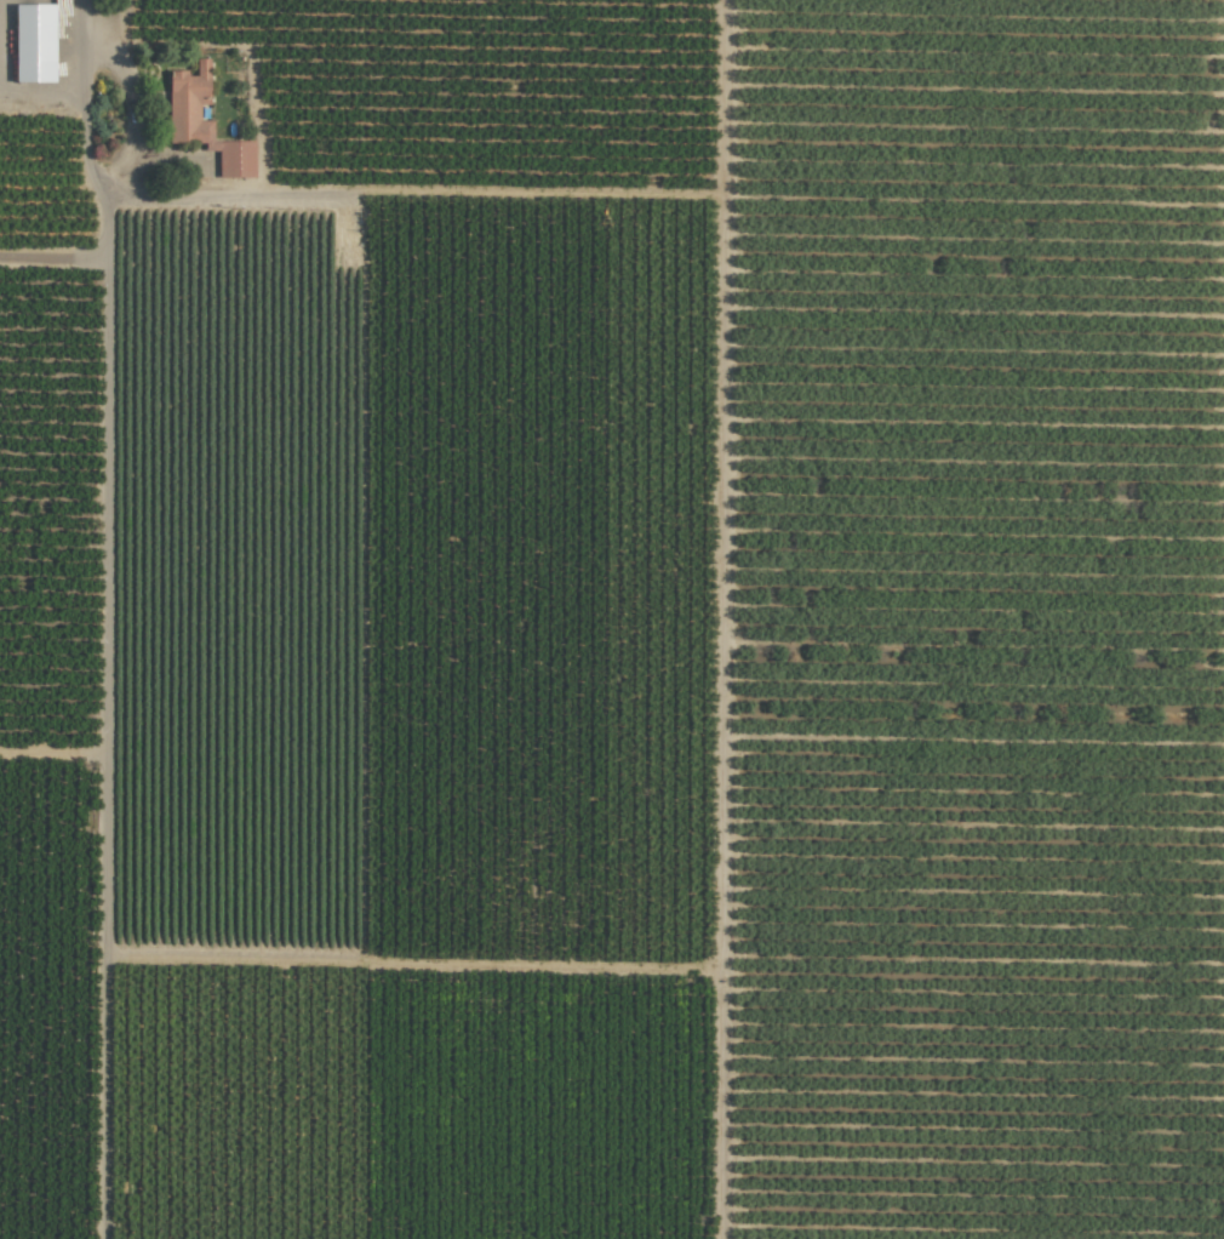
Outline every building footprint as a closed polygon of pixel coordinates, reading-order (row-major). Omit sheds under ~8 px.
[(54,5),(15,4),(14,82),(53,82),(54,5)] [(169,144),(204,143),(204,151),(218,150),(218,178),(254,177),(253,140),(213,141),(212,120),(199,120),(199,104),(208,104),(207,63),(196,63),(196,73),(168,73),(169,144)]
